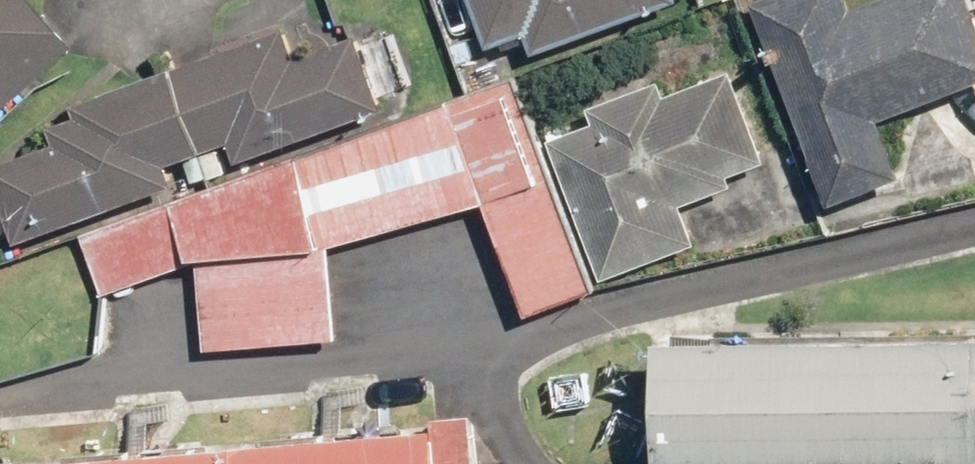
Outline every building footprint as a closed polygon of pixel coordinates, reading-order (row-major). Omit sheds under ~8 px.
[(6,106),(77,44),(38,0),(0,0),(0,99),(6,106)] [(674,0),(474,0),(492,46),(523,34),(531,54),(674,0)] [(974,0),(873,0),(855,7),(852,0),(763,0),(755,3),(832,200),(905,172),(885,120),(974,85),(974,1),(974,0)] [(22,241),(181,184),(173,162),(233,141),(240,160),(387,107),(360,32),(299,54),(288,24),(73,101),(78,116),(50,126),(56,142),(0,162),(0,182),(22,241)] [(552,140),(606,278),(701,241),(686,203),(734,185),(731,175),(769,160),(733,69),(671,94),(666,80),(596,108),(601,121),(552,140)] [(87,231),(108,294),(201,259),(207,350),(341,337),(335,245),(487,203),(529,317),(600,290),(518,77),(87,231)] [(666,463),(694,463),(974,457),(974,326),(662,334),(666,463)] [(474,418),(0,459),(0,463),(478,463),(474,418)]
